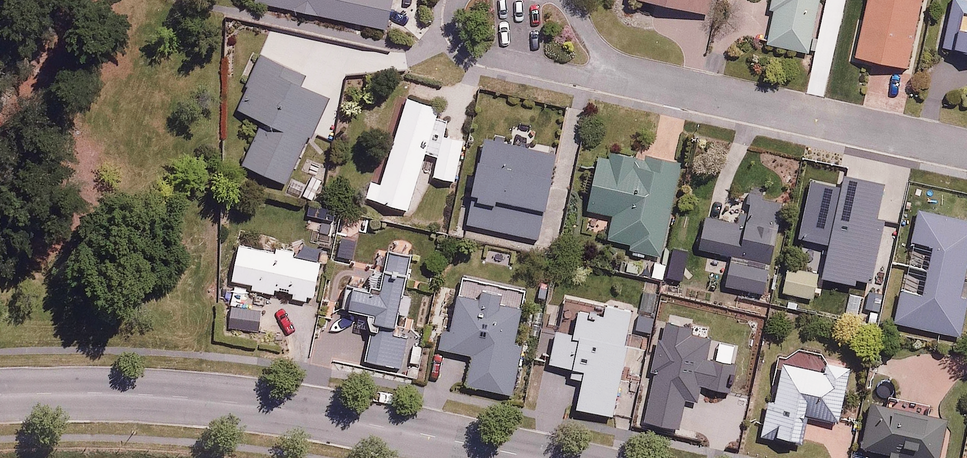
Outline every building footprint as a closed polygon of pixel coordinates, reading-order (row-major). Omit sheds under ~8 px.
[(386,29),(392,0),(260,0),(386,29)] [(706,13),(709,0),(649,0),(706,13)] [(758,44),(805,54),(817,0),(768,0),(758,44)] [(855,54),(906,65),(921,0),(868,0),(855,54)] [(939,47),(966,54),(966,0),(952,0),(939,47)] [(241,162),(285,182),(308,134),(312,136),(330,98),(300,84),(305,72),(262,51),(234,109),(260,121),(241,162)] [(429,176),(451,183),(465,141),(443,134),(448,117),(438,114),(441,108),(406,97),(403,106),(394,103),(363,197),(407,211),(426,154),(435,157),(429,176)] [(560,154),(485,137),(464,223),(539,241),(560,154)] [(660,257),(686,162),(645,151),(643,157),(601,145),(584,205),(614,213),(606,242),(660,257)] [(779,205),(739,199),(736,221),(704,217),(699,250),(731,255),(726,286),(766,292),(779,205)] [(917,290),(905,287),(897,323),(959,336),(966,298),(960,296),(966,265),(966,219),(921,210),(915,239),(929,242),(926,256),(912,253),(909,268),(921,271),(917,290)] [(239,242),(230,279),(252,284),(250,290),(273,296),(275,289),(293,294),(291,300),(309,305),(319,262),(239,242)] [(356,286),(349,318),(356,319),(354,326),(380,331),(381,324),(395,327),(409,258),(386,254),(379,291),(356,286)] [(820,273),(789,265),(782,292),(813,300),(820,273)] [(521,298),(455,282),(439,348),(471,356),(464,384),(510,395),(523,343),(511,340),(521,298)] [(862,285),(847,282),(842,307),(857,310),(862,285)] [(247,290),(232,286),(227,302),(242,306),(247,290)] [(569,330),(543,324),(536,351),(551,355),(549,362),(571,367),(568,376),(580,379),(573,407),(612,416),(629,347),(621,345),(630,310),(578,297),(569,330)] [(263,313),(232,310),(230,327),(261,331),(263,313)] [(405,341),(374,333),(367,361),(398,368),(405,341)] [(837,421),(847,377),(783,363),(767,432),(799,439),(805,414),(837,421)] [(871,400),(860,456),(869,457),(944,457),(953,417),(871,400)]
